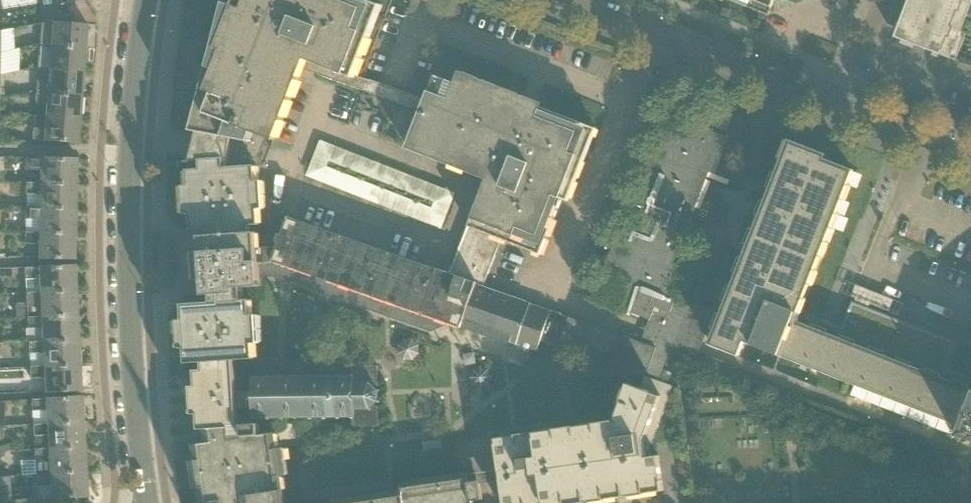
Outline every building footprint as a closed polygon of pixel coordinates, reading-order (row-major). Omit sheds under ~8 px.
[(235,5),(226,2),(225,1),(192,130),(199,132),(192,160),(191,161),(192,162),(192,163),(197,162),(197,161),(202,161),(202,169),(188,170),(189,186),(184,186),(186,214),(192,214),(193,229),(208,228),(209,236),(201,236),(202,252),(196,252),(196,253),(198,280),(204,280),(205,296),(212,295),(213,303),(184,305),(185,320),(180,321),(182,348),(187,348),(188,364),(204,362),(204,370),(196,371),(197,386),(192,386),(194,415),(199,414),(200,430),(208,429),(210,442),(196,445),(197,452),(201,475),(205,502),(208,502),(220,501),(221,502),(286,502),(276,434),(260,435),(259,423),(239,426),(238,410),(253,409),(254,418),(309,417),(309,419),(310,419),(310,421),(325,421),(325,419),(326,419),(326,417),(337,417),(337,419),(340,419),(340,417),(351,417),(351,419),(353,419),(353,427),(379,427),(379,406),(374,406),(378,402),(378,391),(373,386),(378,386),(378,366),(353,366),(339,374),(338,374),(338,377),(325,377),(325,374),(324,374),(324,377),(311,377),(311,374),(309,374),(309,377),(297,377),(297,372),(284,372),(284,368),(255,368),(255,377),(253,377),(253,390),(237,391),(235,361),(256,359),(255,344),(260,343),(258,315),(253,315),(252,300),(244,300),(243,288),(261,287),(260,273),(277,272),(318,287),(321,292),(417,326),(425,322),(439,328),(453,320),(537,353),(542,342),(645,378),(659,383),(671,353),(695,362),(708,327),(717,331),(722,315),(677,297),(688,268),(674,262),(615,239),(592,298),(649,320),(640,342),(484,287),(502,239),(541,254),(563,199),(568,201),(597,128),(541,107),(543,103),(460,71),(455,83),(435,75),(425,99),(356,75),(383,5),(369,0),(237,0),(235,5)] [(768,16),(775,0),(729,0),(768,16)] [(894,37),(940,55),(947,37),(949,38),(953,28),(951,27),(957,11),(959,12),(963,1),(961,1),(961,0),(909,0),(894,37)] [(40,34),(40,45),(85,48),(87,24),(67,23),(54,22),(41,23),(40,34)] [(39,57),(38,69),(50,70),(83,72),(85,48),(40,45),(39,57)] [(37,81),(36,92),(82,96),(83,72),(50,70),(49,82),(37,81)] [(47,105),(46,117),(80,120),(82,96),(36,92),(35,104),(47,105)] [(658,131),(615,239),(674,262),(709,172),(730,180),(744,145),(783,161),(790,145),(745,127),(742,126),(727,120),(723,130),(717,133),(711,131),(710,131),(665,113),(658,131)] [(80,120),(46,117),(45,130),(33,129),(32,140),(78,144),(80,120)] [(320,139),(306,177),(444,227),(458,190),(320,139)] [(961,374),(946,367),(956,342),(869,308),(854,302),(852,302),(842,326),(797,309),(852,169),(817,155),(819,151),(792,140),(790,145),(783,161),(722,315),(717,331),(711,345),(738,356),(744,341),(954,424),(951,432),(970,440),(970,377),(961,374)] [(25,169),(39,170),(39,183),(75,184),(75,159),(25,158),(25,169)] [(24,194),(39,195),(39,208),(74,209),(75,184),(39,183),(25,183),(24,194)] [(23,232),(23,233),(74,234),(74,209),(39,208),(24,208),(24,219),(38,220),(38,233),(23,232)] [(74,234),(23,233),(23,244),(38,244),(37,259),(73,260),(74,234)] [(38,279),(39,292),(75,291),(73,265),(23,268),(24,280),(38,279)] [(16,318),(26,318),(76,316),(75,291),(39,292),(25,293),(25,304),(16,305),(16,318)] [(26,329),(27,342),(77,340),(76,316),(26,318),(26,329)] [(399,353),(405,358),(413,358),(418,352),(418,344),(413,339),(405,339),(399,345),(399,353)] [(27,342),(29,367),(79,365),(77,340),(27,342)] [(493,438),(498,469),(499,476),(500,480),(503,502),(587,502),(605,499),(606,502),(614,502),(626,501),(626,496),(645,493),(646,499),(664,496),(664,491),(663,489),(661,476),(658,455),(651,456),(650,449),(669,399),(673,388),(676,388),(671,353),(659,383),(645,378),(642,389),(628,385),(614,420),(493,438)] [(79,365),(29,367),(29,379),(43,378),(44,392),(80,390),(79,365)] [(475,386),(483,388),(490,385),(493,378),(490,370),(482,368),(475,371),(472,378),(475,386)] [(45,410),(46,424),(82,422),(80,397),(30,400),(31,411),(45,410)] [(47,435),(48,448),(83,446),(82,422),(46,424),(32,425),(32,436),(47,435)] [(33,449),(35,474),(85,471),(83,446),(48,448),(33,449)] [(75,497),(87,496),(85,476),(85,471),(35,474),(35,476),(35,485),(50,484),(51,497),(11,500),(9,476),(0,477),(0,502),(76,502),(75,497)] [(473,500),(482,499),(480,480),(470,482),(469,474),(400,484),(402,492),(335,501),(336,502),(473,502),(473,500)]
